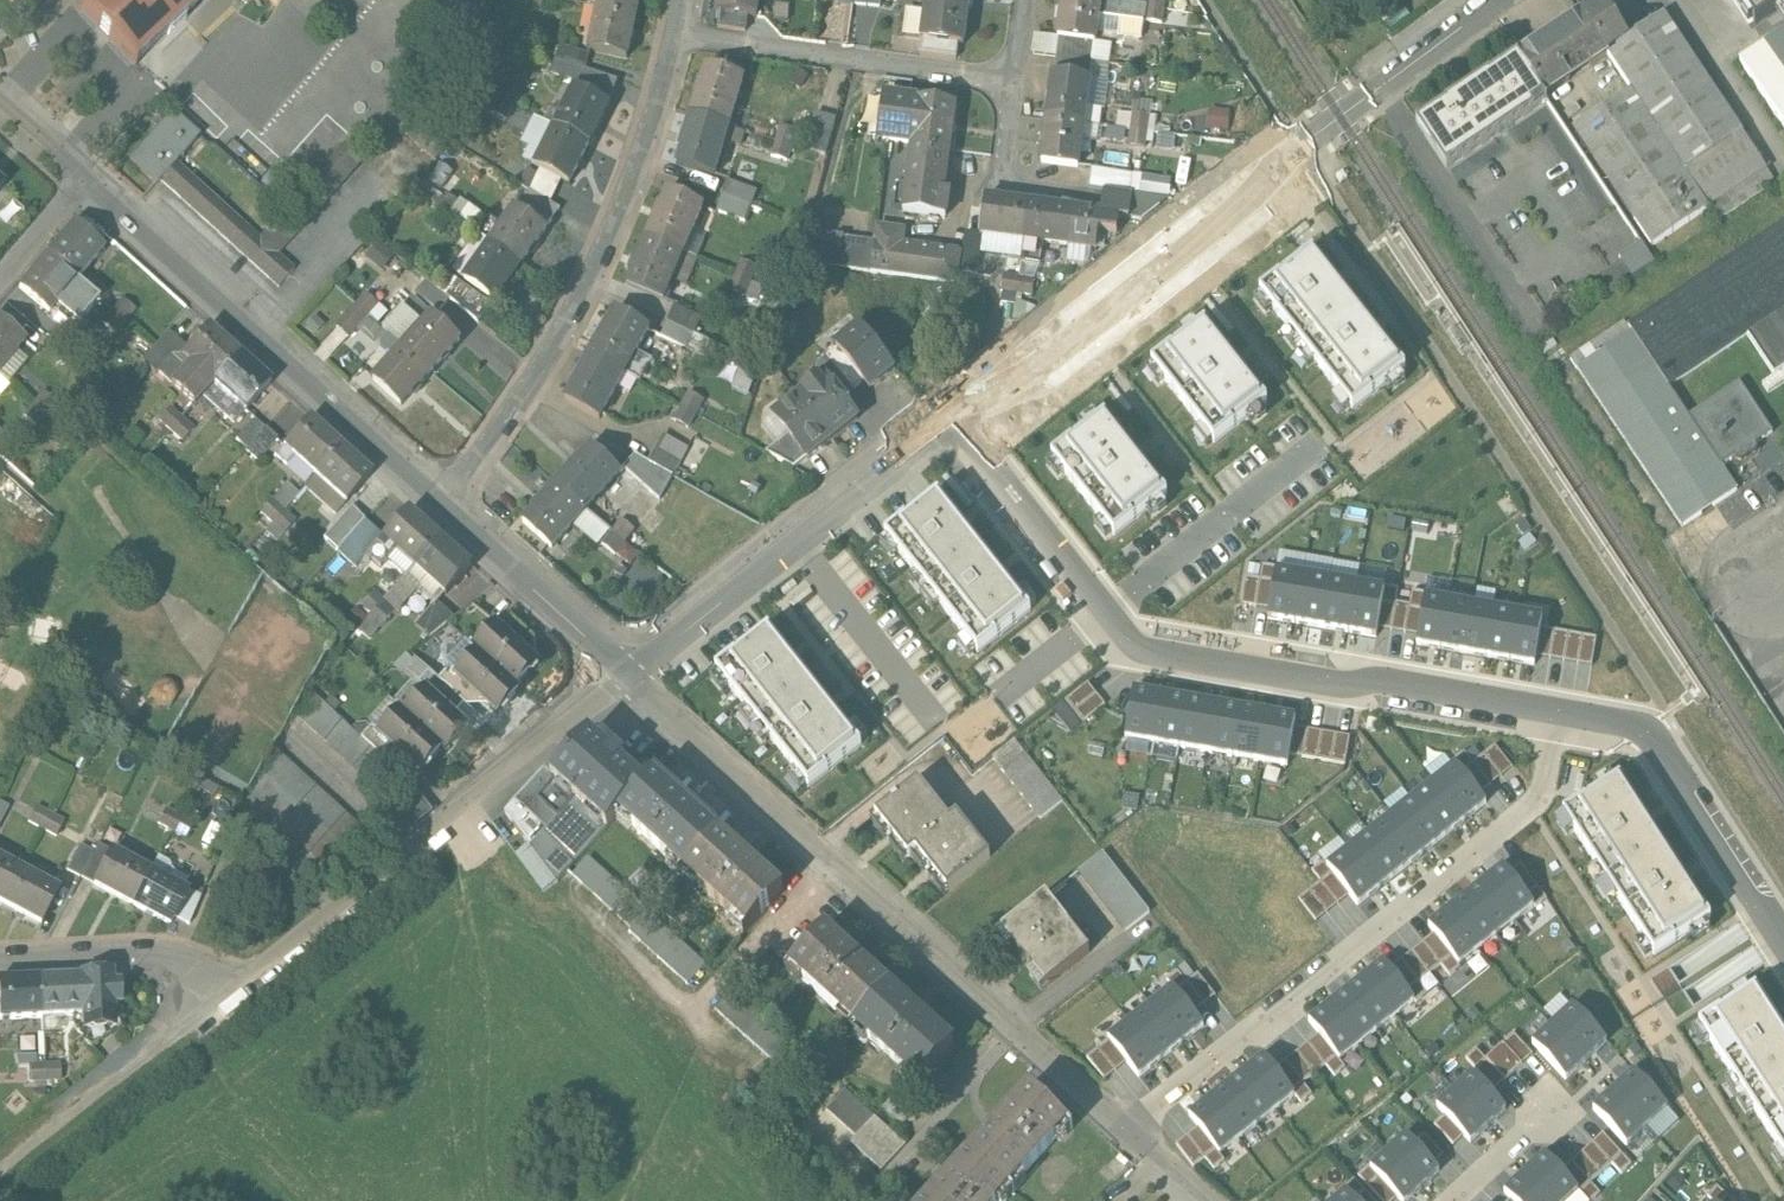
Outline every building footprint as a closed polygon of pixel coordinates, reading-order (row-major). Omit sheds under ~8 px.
[(29,11),(38,0),(16,0),(29,11)] [(86,6),(85,4),(83,6),(136,65),(139,63),(136,60),(167,32),(169,34),(186,19),(184,17),(202,0),(92,0),(86,6)] [(534,10),(550,14),(553,0),(536,0),(534,10)] [(599,7),(635,14),(638,0),(601,0),(599,7)] [(719,13),(747,16),(756,17),(758,0),(720,0),(719,13)] [(922,38),(958,43),(963,43),(968,0),(926,0),(922,38)] [(1058,37),(1061,38),(1094,43),(1095,43),(1098,17),(1100,0),(1063,0),(1058,37)] [(1103,0),(1100,0),(1098,17),(1145,23),(1145,21),(1162,24),(1164,8),(1147,6),(1103,0)] [(1147,6),(1164,8),(1166,0),(1148,0),(1147,6)] [(1755,25),(1783,6),(1783,0),(1738,0),(1755,25)] [(1625,40),(1601,3),(1582,16),(1606,53),(1625,40)] [(635,14),(599,7),(590,49),(626,57),(635,14)] [(747,16),(719,13),(718,27),(746,31),(747,16)] [(1776,183),(1664,15),(1625,40),(1606,53),(1631,91),(1710,209),(1718,222),(1776,183)] [(1582,16),(1519,58),(1545,97),(1608,55),(1606,53),(1582,16)] [(1740,63),(1783,128),(1783,34),(1740,63)] [(1094,43),(1061,38),(1058,57),(1091,61),(1094,43)] [(590,56),(561,45),(556,60),(585,70),(590,56)] [(1091,61),(1058,57),(1056,75),(1089,80),(1091,61)] [(1519,58),(1490,77),(1490,76),(1446,105),(1447,106),(1418,124),(1463,192),(1564,126),(1545,97),(1519,58)] [(585,70),(556,60),(551,74),(578,84),(576,89),(605,104),(613,80),(585,70)] [(743,79),(708,69),(703,85),(701,84),(691,115),(729,126),(743,79)] [(1056,75),(1053,75),(1047,119),(1083,123),(1089,80),(1056,75)] [(520,92),(506,84),(499,98),(513,106),(520,92)] [(576,89),(575,88),(555,127),(588,144),(608,105),(605,104),(576,89)] [(1710,209),(1631,91),(1574,129),(1652,247),(1710,209)] [(954,105),(889,96),(884,140),(911,144),(948,149),(954,105)] [(513,106),(499,98),(492,113),(506,120),(513,106)] [(1207,127),(1226,129),(1228,108),(1208,107),(1207,127)] [(173,113),(130,160),(156,183),(159,180),(175,163),(198,137),(173,113)] [(1150,116),(1132,113),(1130,129),(1148,132),(1150,116)] [(729,126),(691,115),(681,148),(684,149),(679,165),(714,176),(729,126)] [(815,115),(809,135),(781,127),(777,141),(792,146),(824,156),(835,122),(815,115)] [(1083,123),(1047,119),(1041,162),(1077,167),(1083,123)] [(588,144),(555,127),(535,166),(568,183),(588,144)] [(1148,132),(1130,129),(1128,145),(1146,148),(1148,132)] [(792,146),(777,141),(772,157),(787,162),(792,146)] [(260,239),(175,163),(159,180),(278,288),(294,271),(277,255),(366,158),(349,142),(260,239)] [(948,149),(911,144),(902,212),(945,217),(948,192),(943,191),(948,149)] [(716,208),(745,217),(753,187),(724,179),(716,208)] [(1102,214),(1073,210),(1068,246),(1097,249),(1099,232),(1118,235),(1120,218),(1130,219),(1134,193),(1105,189),(1102,214)] [(560,209),(528,190),(519,203),(549,224),(560,209)] [(669,193),(663,208),(660,207),(646,238),(684,254),(704,208),(669,193)] [(459,204),(446,195),(437,208),(450,217),(459,204)] [(1029,204),(985,199),(981,234),(1024,240),(1029,204)] [(1073,210),(1029,204),(1024,240),(1021,262),(1040,265),(1043,242),(1068,246),(1073,210)] [(437,208),(428,221),(441,230),(450,217),(437,208)] [(514,209),(489,244),(519,266),(545,231),(514,209)] [(103,249),(74,224),(46,257),(76,281),(103,249)] [(1628,328),(1626,324),(1571,360),(1674,515),(1669,518),(1678,531),(1738,492),(1722,468),(1772,434),(1740,384),(1689,418),(1669,388),(1747,336),(1774,376),(1783,370),(1783,224),(1628,328)] [(960,255),(902,247),(904,235),(877,231),(876,243),(872,273),(954,284),(960,255)] [(843,249),(832,247),(834,237),(818,235),(808,265),(872,273),(876,243),(844,238),(843,249)] [(684,254),(646,238),(633,270),(635,271),(629,286),(663,301),(684,254)] [(519,266),(489,244),(463,281),(493,303),(519,266)] [(1406,370),(1314,254),(1261,296),(1353,412),(1406,370)] [(76,281),(46,257),(19,289),(49,314),(56,305),(79,325),(99,301),(76,281)] [(756,268),(741,262),(736,275),(751,281),(756,268)] [(751,281),(736,275),(729,291),(744,297),(751,281)] [(1019,277),(1003,275),(1000,292),(1017,294),(1019,277)] [(1035,279),(1019,277),(1017,294),(1032,296),(1035,279)] [(492,307),(458,282),(446,297),(480,325),(492,307)] [(378,305),(366,294),(356,306),(368,316),(378,305)] [(1652,295),(1640,303),(1646,311),(1658,303),(1652,295)] [(459,342),(413,299),(384,331),(403,349),(429,374),(459,342)] [(135,310),(123,300),(112,312),(125,322),(135,310)] [(368,316),(356,306),(345,317),(357,328),(368,316)] [(125,322),(112,312),(102,324),(115,335),(125,322)] [(617,312),(609,326),(607,325),(590,356),(624,374),(648,330),(617,312)] [(25,343),(0,322),(0,372),(25,343)] [(1268,405),(1206,326),(1153,366),(1215,446),(1268,405)] [(208,327),(182,356),(190,363),(171,384),(194,405),(213,384),(240,355),(208,327)] [(836,347),(838,349),(864,382),(870,389),(895,370),(861,327),(836,347)] [(166,334),(143,361),(157,373),(180,346),(166,334)] [(429,374),(403,349),(373,381),(400,406),(429,374)] [(827,358),(852,391),(853,391),(864,382),(838,349),(827,358)] [(240,355),(213,384),(245,413),(271,384),(240,355)] [(624,374),(590,356),(574,385),(576,386),(568,401),(600,418),(624,374)] [(852,391),(827,358),(817,367),(824,377),(842,400),(852,391)] [(824,377),(800,398),(833,441),(858,420),(842,400),(824,377)] [(704,400),(690,392),(682,406),(696,414),(704,400)] [(44,393),(34,405),(46,416),(56,404),(44,393)] [(800,398),(775,417),(789,436),(808,460),(833,441),(800,398)] [(34,405),(24,417),(36,428),(46,416),(34,405)] [(696,414),(682,406),(674,420),(689,428),(696,414)] [(170,409),(159,421),(171,431),(181,419),(170,409)] [(1169,496),(1107,418),(1054,460),(1116,538),(1169,496)] [(181,419),(171,431),(183,442),(193,430),(181,419)] [(255,419),(236,439),(247,449),(265,428),(255,419)] [(340,447),(309,419),(283,448),(315,476),(340,447)] [(664,436),(649,463),(673,476),(674,477),(689,450),(664,436)] [(789,436),(766,453),(796,470),(808,460),(789,436)] [(340,447),(315,476),(346,504),(372,475),(340,447)] [(593,448),(582,460),(580,458),(557,483),(587,510),(621,472),(593,448)] [(649,463),(637,456),(626,468),(660,499),(673,476),(649,463)] [(587,510),(557,483),(535,509),(537,511),(525,523),(553,548),(587,510)] [(1031,613),(939,497),(886,538),(978,655),(1031,613)] [(272,501),(261,513),(273,524),(284,512),(272,501)] [(441,538),(410,510),(368,557),(381,568),(397,551),(415,567),(441,538)] [(284,512),(273,524),(284,534),(295,522),(284,512)] [(637,530),(623,520),(613,533),(627,543),(637,530)] [(627,543),(613,533),(603,545),(617,556),(627,543)] [(441,538),(415,567),(446,595),(473,567),(441,538)] [(1304,578),(1277,573),(1268,622),(1295,626),(1304,578)] [(1304,578),(1295,626),(1322,631),(1331,582),(1304,578)] [(1331,582),(1322,631),(1349,636),(1357,587),(1331,582)] [(1357,587),(1349,636),(1377,640),(1385,591),(1357,587)] [(383,602),(372,592),(361,604),(372,614),(383,602)] [(1449,603),(1426,599),(1417,647),(1441,651),(1449,603)] [(383,602),(372,614),(384,625),(395,613),(383,602)] [(1449,603),(1441,651),(1464,656),(1472,607),(1449,603)] [(1472,607),(1464,656),(1487,659),(1495,611),(1472,607)] [(1495,611),(1487,659),(1511,663),(1519,615),(1495,611)] [(1519,615),(1511,663),(1534,667),(1542,619),(1519,615)] [(499,628),(477,652),(481,656),(515,687),(537,663),(499,628)] [(862,747),(770,630),(716,672),(809,789),(862,747)] [(515,687),(481,656),(459,680),(497,714),(519,690),(515,687)] [(1082,722),(1103,705),(1084,682),(1063,699),(1082,722)] [(1162,697),(1134,692),(1126,741),(1153,746),(1162,697)] [(429,693),(407,717),(442,748),(445,752),(467,728),(429,693)] [(402,776),(313,696),(296,715),(384,795),(402,776)] [(1162,697),(1153,746),(1179,750),(1188,701),(1162,697)] [(1188,701),(1179,750),(1207,755),(1215,706),(1188,701)] [(1215,706),(1207,755),(1233,759),(1242,711),(1215,706)] [(1242,711),(1233,759),(1260,764),(1268,715),(1242,711)] [(407,717),(404,714),(382,738),(420,772),(442,748),(407,717)] [(1268,715),(1260,764),(1288,769),(1296,720),(1268,715)] [(553,778),(552,779),(576,800),(608,829),(620,815),(646,787),(590,737),(553,778)] [(1062,802),(1016,742),(993,760),(1040,819),(1062,802)] [(374,843),(274,753),(250,800),(340,881),(374,843)] [(1434,784),(1465,822),(1486,804),(1455,766),(1434,784)] [(544,771),(505,814),(532,849),(576,800),(552,779),(553,778),(544,771)] [(719,834),(655,776),(646,787),(620,815),(684,873),(719,834)] [(1708,920),(1619,782),(1566,816),(1655,955),(1708,920)] [(916,852),(951,824),(919,784),(876,818),(909,858),(916,852)] [(1444,839),(1465,822),(1434,784),(1413,800),(1444,839)] [(412,792),(394,806),(411,827),(429,813),(412,792)] [(576,800),(532,849),(559,886),(608,829),(576,800)] [(1422,856),(1444,839),(1413,800),(1392,817),(1422,856)] [(9,805),(0,801),(0,826),(9,805)] [(50,816),(36,808),(28,822),(42,830),(50,816)] [(179,817),(165,810),(158,824),(172,832),(179,817)] [(64,823),(50,816),(42,830),(56,837),(64,823)] [(193,825),(179,817),(172,832),(185,839),(193,825)] [(1401,873),(1422,856),(1392,817),(1371,834),(1401,873)] [(951,824),(916,852),(948,892),(990,858),(958,818),(951,824)] [(783,892),(719,834),(684,873),(748,931),(783,892)] [(1380,889),(1401,873),(1371,834),(1350,851),(1380,889)] [(94,855),(81,879),(93,885),(111,853),(99,846),(94,855)] [(94,855),(80,848),(67,871),(81,879),(94,855)] [(1358,907),(1380,889),(1350,851),(1328,868),(1358,907)] [(111,853),(93,885),(131,906),(149,873),(111,853)] [(1148,913),(1103,856),(1080,875),(1125,932),(1148,913)] [(648,913),(589,859),(573,876),(632,930),(648,913)] [(0,861),(0,903),(2,904),(20,872),(0,861)] [(1504,868),(1485,883),(1515,922),(1534,907),(1504,868)] [(58,892),(20,872),(2,904),(40,925),(58,892)] [(187,894),(149,873),(131,906),(169,926),(187,894)] [(1497,936),(1515,922),(1485,883),(1467,898),(1497,936)] [(1046,898),(1003,932),(1047,987),(1089,954),(1046,898)] [(1479,951),(1497,936),(1467,898),(1448,912),(1479,951)] [(1459,966),(1479,951),(1448,912),(1429,927),(1459,966)] [(677,939),(648,913),(632,930),(630,933),(658,959),(677,939)] [(825,931),(790,969),(854,1027),(889,989),(825,931)] [(706,966),(677,939),(658,959),(687,986),(706,966)] [(1384,963),(1365,978),(1395,1017),(1415,1001),(1384,963)] [(110,976),(82,978),(83,1017),(84,1029),(113,1027),(112,1012),(119,1005),(118,986),(110,987),(110,976)] [(82,978),(40,980),(42,1019),(83,1017),(82,978)] [(1377,1031),(1395,1017),(1365,978),(1347,992),(1377,1031)] [(0,982),(0,1021),(42,1019),(40,980),(0,982)] [(953,1047),(889,989),(854,1027),(918,1085),(953,1047)] [(1173,989),(1151,1006),(1182,1045),(1204,1027),(1173,989)] [(1757,989),(1698,1025),(1783,1161),(1783,1032),(1757,989)] [(733,990),(715,1010),(744,1036),(762,1016),(733,990)] [(1359,1046),(1377,1031),(1347,992),(1328,1007),(1359,1046)] [(1182,1045),(1151,1006),(1130,1023),(1161,1061),(1182,1045)] [(1359,1046),(1328,1007),(1309,1022),(1340,1061),(1359,1046)] [(1574,1008),(1553,1027),(1586,1063),(1607,1044),(1574,1008)] [(791,1043),(762,1016),(744,1036),(773,1063),(791,1043)] [(1161,1061),(1130,1023),(1108,1040),(1139,1079),(1161,1061)] [(1566,1081),(1586,1063),(1553,1027),(1533,1045),(1566,1081)] [(1505,1081),(1522,1066),(1504,1045),(1486,1060),(1505,1081)] [(1264,1057),(1245,1073),(1276,1111),(1295,1096),(1264,1057)] [(60,1065),(44,1066),(45,1082),(60,1082),(60,1065)] [(44,1066),(28,1067),(29,1083),(45,1082),(44,1066)] [(1227,1087),(1258,1126),(1276,1111),(1245,1073),(1227,1087)] [(1634,1074),(1614,1092),(1648,1128),(1668,1110),(1634,1074)] [(1473,1075),(1455,1092),(1489,1127),(1506,1111),(1473,1075)] [(1239,1140),(1258,1126),(1227,1087),(1209,1102),(1239,1140)] [(874,1118),(845,1091),(827,1111),(856,1138),(874,1118)] [(1029,1091),(971,1155),(1009,1190),(1067,1126),(1029,1091)] [(1471,1144),(1489,1127),(1455,1092),(1437,1108),(1471,1144)] [(1627,1147),(1648,1128),(1614,1092),(1594,1111),(1627,1147)] [(1239,1140),(1209,1102),(1189,1117),(1220,1155),(1239,1140)] [(1406,1137),(1388,1153),(1422,1189),(1440,1173),(1406,1137)] [(1388,1153),(1371,1170),(1400,1200),(1409,1200),(1422,1189),(1388,1153)] [(929,1200),(999,1200),(1009,1190),(971,1155),(929,1200)] [(1525,1175),(1549,1200),(1569,1200),(1579,1192),(1545,1156),(1525,1175)] [(1525,1175),(1504,1194),(1511,1200),(1549,1200),(1525,1175)] [(1337,1200),(1354,1200),(1346,1192),(1337,1200)]
